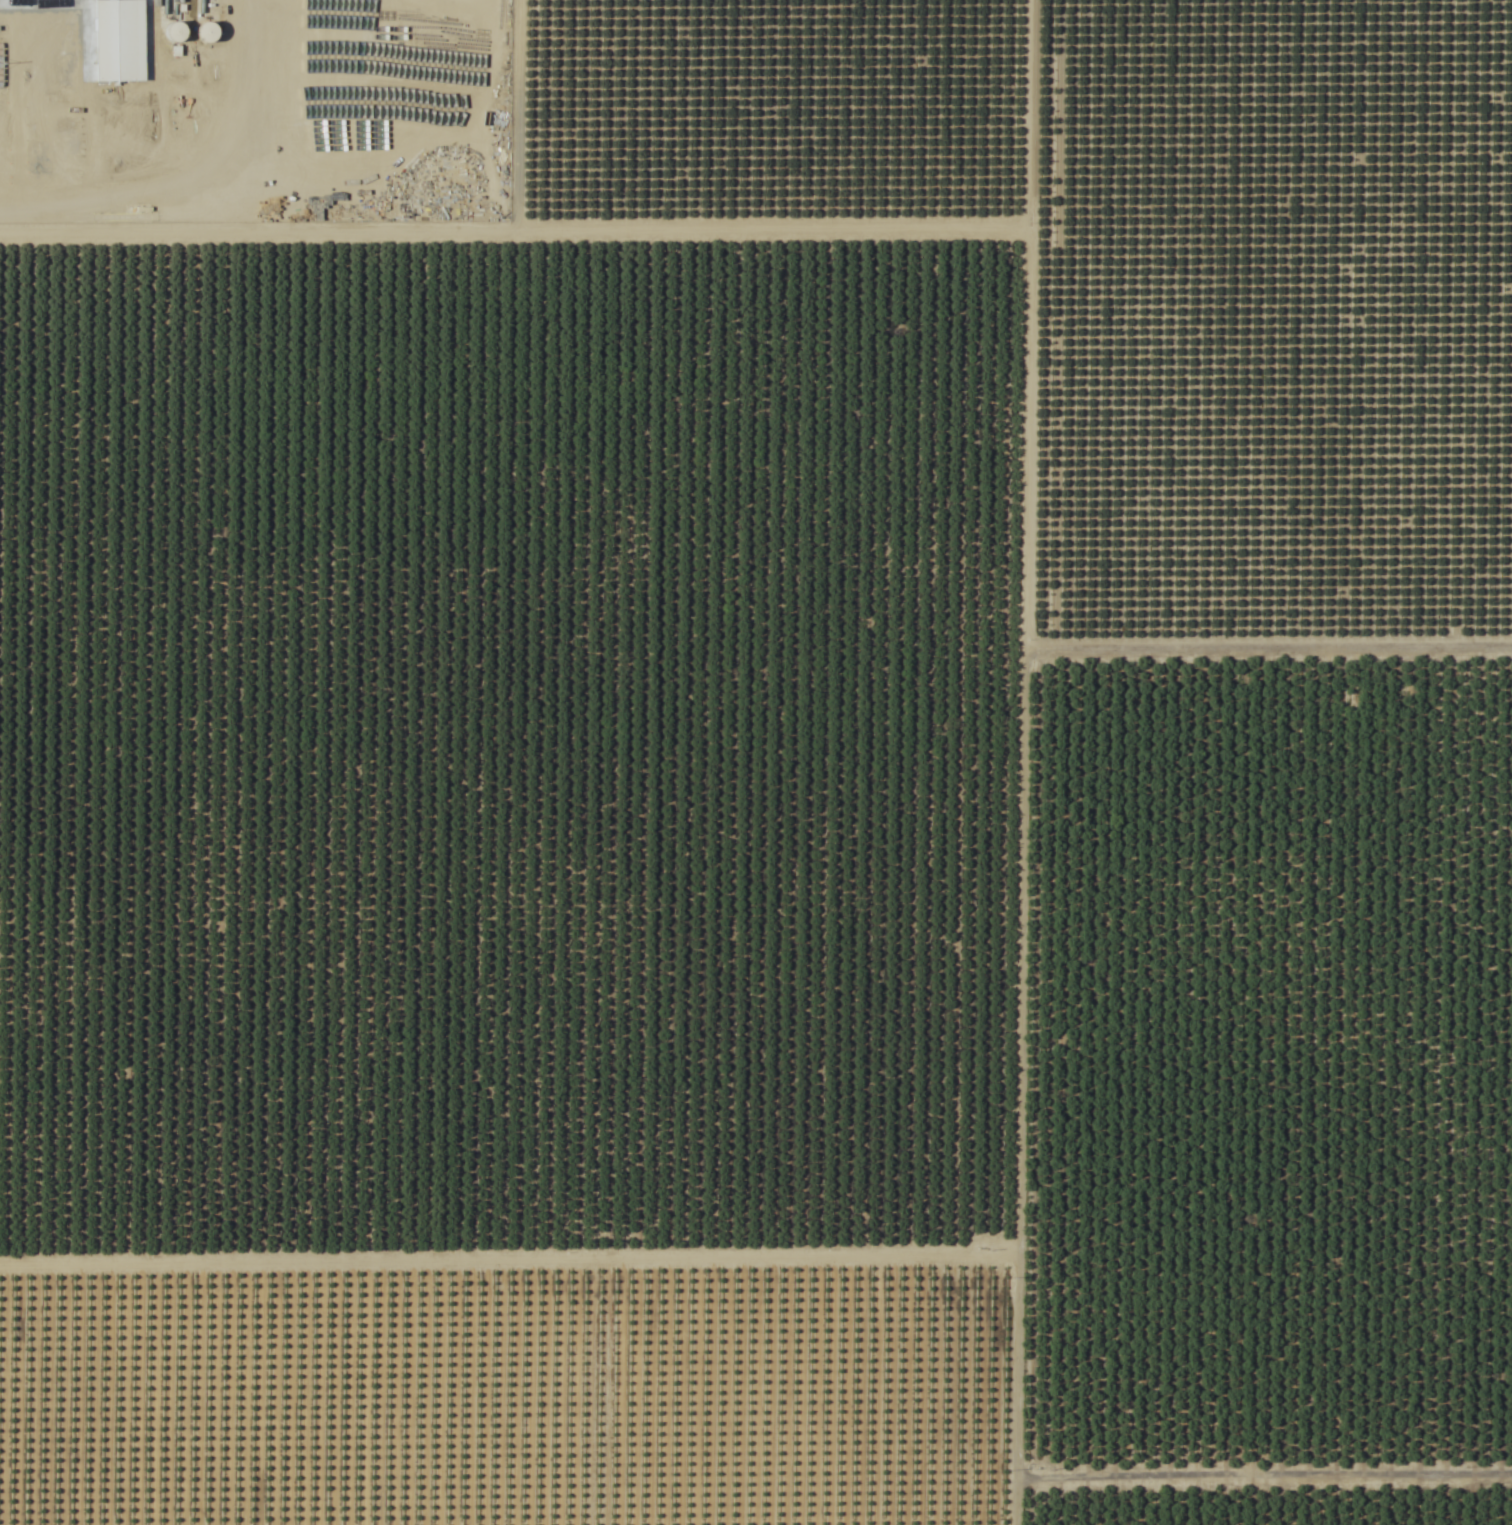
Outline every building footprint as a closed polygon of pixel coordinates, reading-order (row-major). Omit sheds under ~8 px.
[(117,9),(126,9),(126,0),(117,0),(117,9)] [(491,101),(504,101),(504,90),(491,90),(491,101)]
